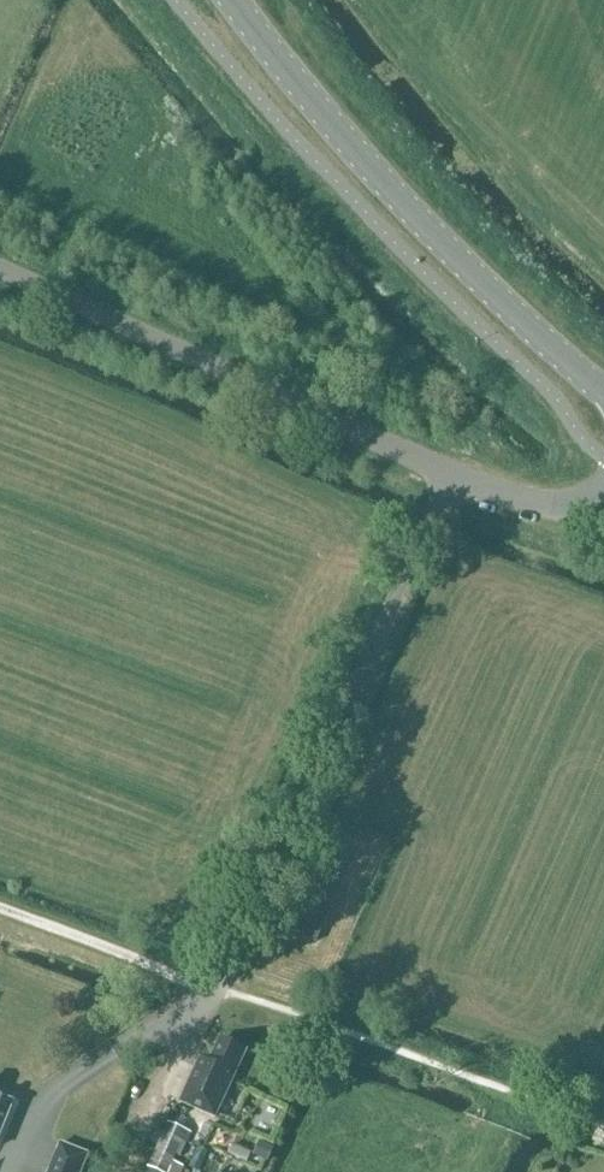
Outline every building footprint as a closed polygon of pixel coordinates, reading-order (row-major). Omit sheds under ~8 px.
[(222,1095),(224,1096),(244,1052),(221,1042),(207,1072),(198,1068),(189,1088),(198,1092),(193,1103),(214,1112),(222,1095)] [(0,1098),(0,1135),(13,1104),(0,1098)] [(175,1154),(180,1156),(186,1144),(163,1134),(148,1167),(159,1171),(167,1171),(175,1154)] [(88,1155),(59,1143),(48,1171),(82,1171),(88,1155)]
